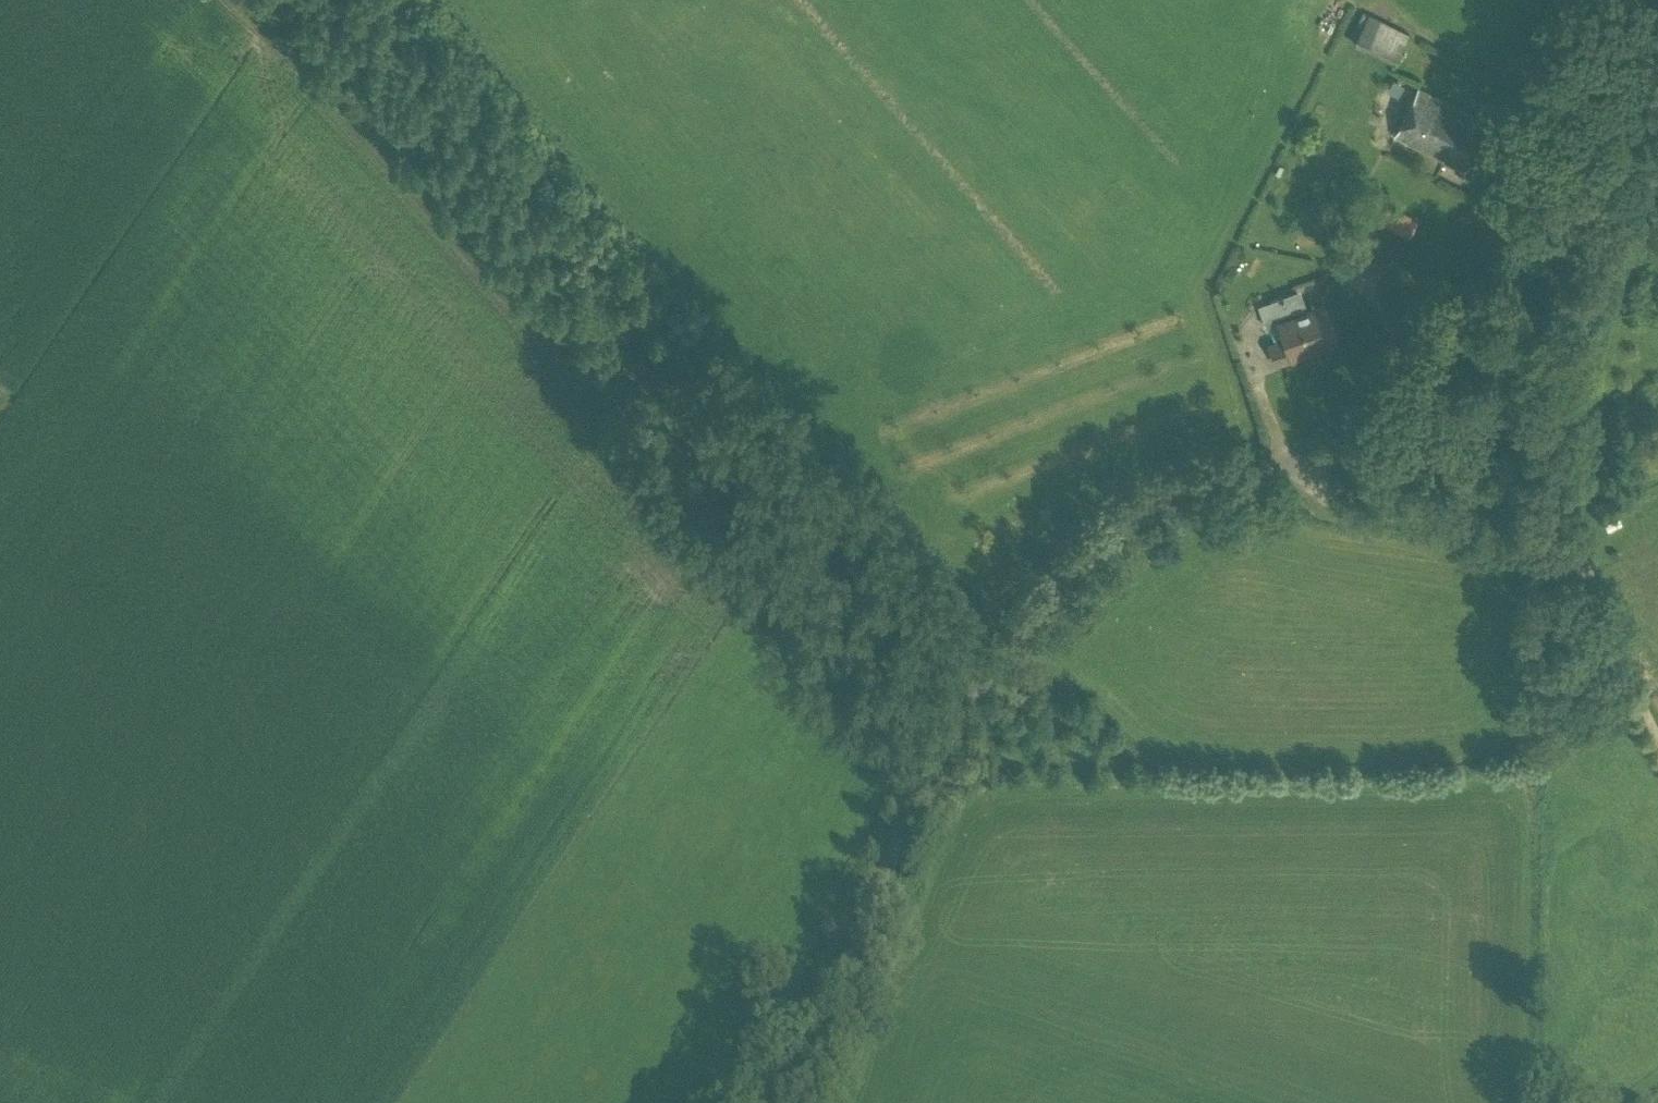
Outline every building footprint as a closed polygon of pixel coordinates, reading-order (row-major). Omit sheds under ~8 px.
[(1393,65),(1409,34),(1369,14),(1353,45),(1393,65)] [(1465,170),(1489,122),(1418,88),(1395,137),(1465,170)] [(1408,238),(1417,221),(1388,206),(1379,223),(1408,238)] [(1379,276),(1395,246),(1360,227),(1344,257),(1379,276)] [(1307,310),(1300,291),(1260,305),(1267,327),(1280,323),(1286,340),(1270,345),(1276,364),(1292,359),(1312,352),(1311,349),(1337,339),(1325,304),(1307,310)]
